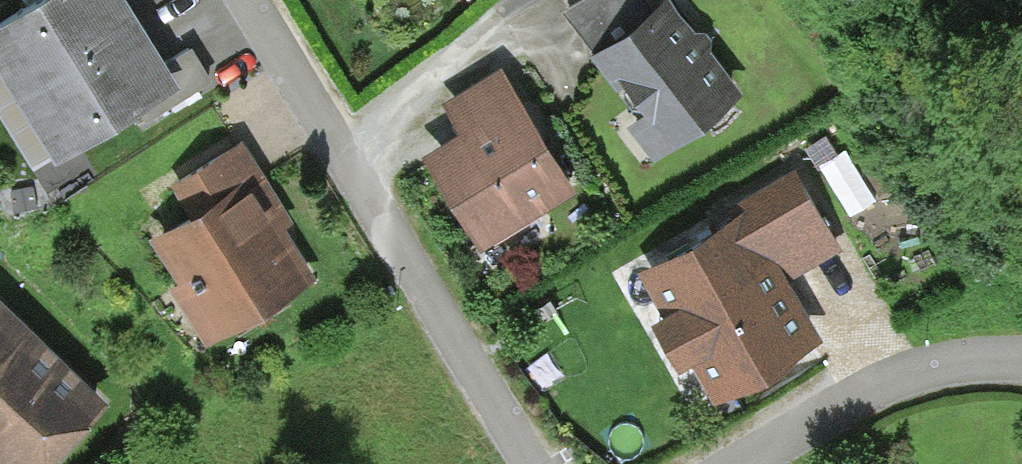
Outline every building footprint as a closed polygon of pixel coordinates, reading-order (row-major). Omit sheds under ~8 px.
[(15,81),(139,5),(136,0),(11,0),(0,7),(0,57),(15,81)] [(560,4),(594,43),(650,0),(568,0),(560,4)] [(590,46),(617,82),(627,74),(648,101),(627,118),(653,152),(743,84),(678,0),(650,0),(594,43),(590,46)] [(169,54),(139,5),(15,81),(56,147),(136,97),(180,70),(169,54)] [(191,40),(169,54),(180,70),(136,97),(146,113),(212,73),(191,40)] [(504,58),(443,96),(458,121),(424,142),(481,235),(577,177),(504,58)] [(239,133),(171,175),(186,200),(147,225),(179,275),(170,281),(206,338),(314,271),(284,224),(293,218),(239,133)] [(714,204),(719,212),(745,197),(789,273),(843,242),(795,157),(714,204)] [(719,212),(636,261),(659,301),(651,306),(680,355),(689,349),(714,391),(821,329),(795,283),(789,273),(745,197),(719,212)] [(105,385),(0,286),(0,455),(10,463),(30,463),(69,423),(105,385)]
